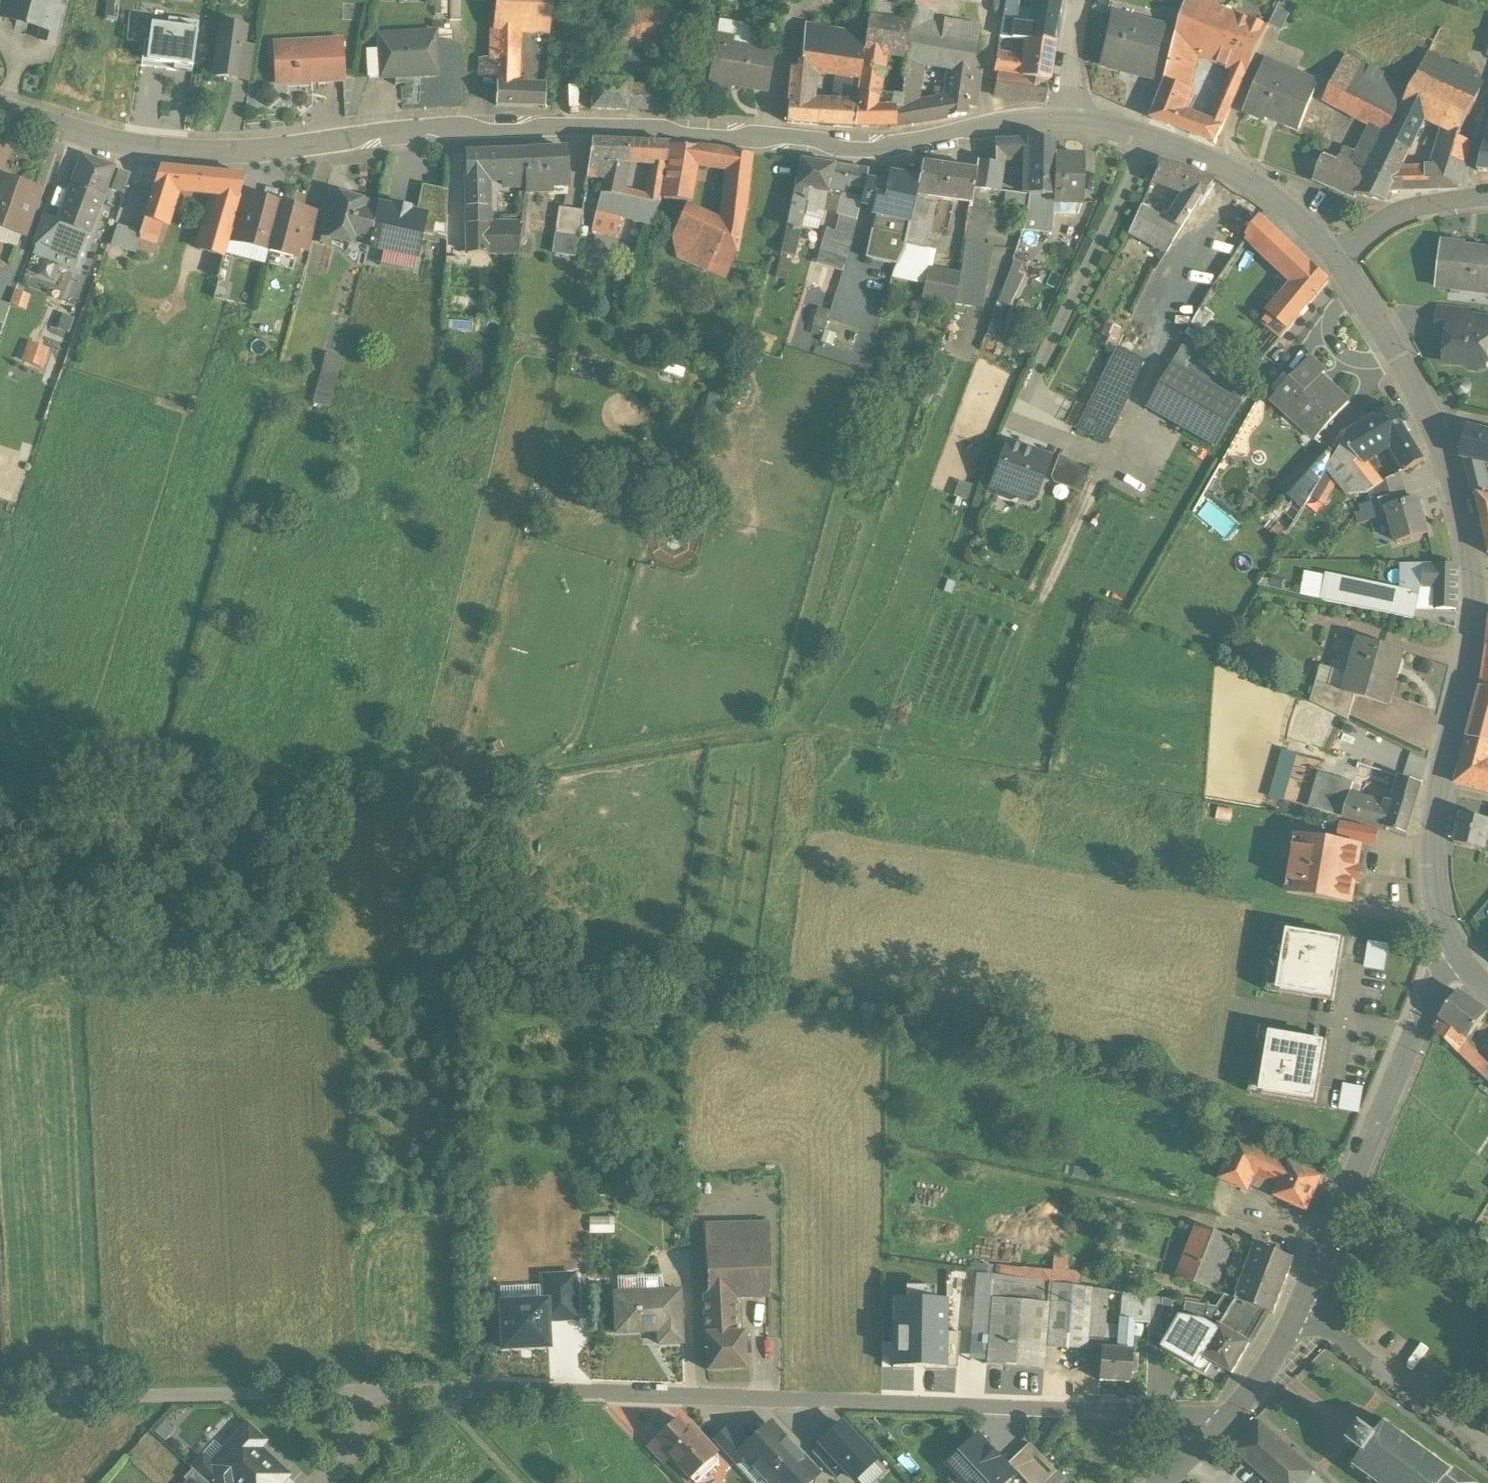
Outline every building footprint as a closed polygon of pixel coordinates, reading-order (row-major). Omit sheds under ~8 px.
[(1,19),(41,30),(50,33),(56,10),(59,0),(6,0),(1,19)] [(434,17),(446,17),(446,0),(434,0),(434,17)] [(450,22),(461,22),(462,0),(450,0),(450,22)] [(493,31),(518,32),(539,34),(549,34),(551,16),(553,0),(496,0),(493,31)] [(868,21),(896,24),(899,0),(872,0),(868,21)] [(911,15),(931,18),(933,0),(913,0),(911,15)] [(1004,10),(1013,11),(1015,0),(1006,0),(1004,10)] [(1042,0),(1034,0),(1027,42),(1054,45),(1059,17),(1062,4),(1042,0)] [(1246,74),(1266,27),(1200,0),(1187,0),(1182,15),(1180,23),(1174,46),(1173,48),(1199,55),(1237,70),(1246,74)] [(1280,4),(1270,26),(1282,32),(1292,9),(1280,4)] [(668,11),(623,8),(622,32),(621,46),(627,47),(665,49),(668,11)] [(50,33),(41,30),(38,41),(55,46),(64,12),(56,10),(50,33)] [(1182,15),(1168,11),(1164,26),(1166,27),(1162,43),(1174,46),(1180,23),(1182,15)] [(1164,26),(1113,14),(1101,65),(1153,78),(1162,43),(1166,27),(1164,26)] [(905,55),(905,60),(912,61),(921,63),(945,66),(949,41),(952,27),(953,22),(931,18),(911,15),(910,25),(905,55)] [(144,44),(140,67),(192,75),(199,26),(168,21),(167,28),(151,26),(149,45),(144,44)] [(896,24),(868,21),(865,36),(864,47),(883,52),(905,55),(910,25),(896,24)] [(840,32),(805,26),(800,70),(809,72),(859,80),(861,64),(864,47),(865,36),(840,32)] [(245,30),(222,27),(215,78),(237,81),(238,80),(242,47),(245,30)] [(980,32),(952,27),(949,41),(977,46),(980,32)] [(518,32),(493,31),(491,63),(492,64),(498,64),(496,86),(495,107),(543,109),(544,90),(515,88),(518,32)] [(622,32),(607,31),(608,85),(627,86),(627,47),(621,46),(622,32)] [(1444,32),(1434,52),(1447,58),(1457,39),(1444,32)] [(549,34),(539,34),(537,50),(547,52),(549,34)] [(434,36),(379,39),(379,52),(381,80),(436,77),(434,36)] [(732,40),(716,37),(707,85),(731,90),(732,87),(766,93),(773,57),(731,49),(732,40)] [(972,73),(977,46),(949,41),(945,66),(944,68),(953,70),(971,73),(972,73)] [(1054,45),(1027,42),(1024,61),(996,56),(993,72),(1048,83),(1054,45)] [(309,47),(284,48),(285,66),(277,67),(278,86),(313,84),(313,82),(343,81),(340,43),(309,45),(309,47)] [(254,49),(242,47),(238,80),(249,82),(254,49)] [(883,52),(864,47),(861,64),(864,65),(881,67),(883,52)] [(1199,55),(1173,48),(1166,74),(1164,80),(1167,81),(1187,90),(1199,55)] [(379,52),(367,52),(368,80),(381,80),(379,52)] [(1418,75),(1438,85),(1450,64),(1429,52),(1418,75)] [(1343,59),(1339,67),(1404,101),(1411,88),(1382,73),(1379,78),(1343,59)] [(912,61),(905,60),(903,78),(910,79),(912,61)] [(919,106),(915,107),(921,63),(912,61),(910,79),(903,78),(901,109),(895,109),(895,128),(922,123),(919,106)] [(491,63),(481,62),(479,85),(496,86),(498,64),(492,64),(491,63)] [(1318,83),(1265,62),(1244,112),(1266,121),(1268,117),(1298,129),(1318,83)] [(1450,64),(1438,85),(1449,90),(1460,69),(1450,64)] [(895,128),(895,109),(875,109),(881,67),(864,65),(855,129),(894,128),(895,128)] [(1372,124),(1389,133),(1403,105),(1404,101),(1339,67),(1324,99),(1372,124)] [(812,80),(809,72),(800,70),(791,69),(786,122),(786,124),(833,127),(835,107),(820,111),(809,110),(812,80)] [(1483,82),(1460,69),(1449,90),(1474,102),(1483,82)] [(971,73),(953,70),(947,102),(919,106),(922,123),(965,116),(964,112),(971,73)] [(1246,74),(1237,70),(1228,93),(1235,96),(1237,97),(1246,74)] [(981,75),(972,73),(971,73),(964,112),(965,116),(975,114),(981,75)] [(1404,101),(1403,105),(1423,115),(1446,126),(1460,133),(1474,102),(1449,90),(1438,85),(1418,75),(1411,88),(1404,101)] [(1048,83),(996,77),(994,96),(1044,102),(1048,83)] [(1187,90),(1167,81),(1151,119),(1190,134),(1196,118),(1182,113),(1191,92),(1187,90)] [(608,85),(592,84),(590,111),(627,112),(627,86),(608,85)] [(644,87),(627,86),(627,112),(643,112),(644,87)] [(657,87),(644,87),(643,112),(660,113),(661,87),(657,87)] [(1235,96),(1228,93),(1214,125),(1196,118),(1190,134),(1214,143),(1235,96)] [(1389,133),(1385,140),(1406,149),(1423,115),(1403,105),(1389,133)] [(855,109),(835,107),(833,127),(852,129),(855,109)] [(1352,165),(1322,154),(1313,181),(1354,199),(1356,195),(1357,195),(1385,140),(1389,133),(1372,124),(1352,165)] [(1460,133),(1446,126),(1434,171),(1396,172),(1394,176),(1397,178),(1391,190),(1457,189),(1469,144),(1458,138),(1460,133)] [(1478,172),(1487,172),(1487,133),(1478,172)] [(1054,140),(1027,140),(1010,141),(1010,158),(1027,157),(1027,196),(1053,198),(1054,158),(1054,140)] [(1406,149),(1385,140),(1357,195),(1385,202),(1391,190),(1397,178),(1394,176),(1396,172),(1407,150),(1406,149)] [(1010,158),(1010,141),(994,142),(994,165),(999,166),(1000,158),(1010,158)] [(647,145),(592,142),(587,178),(604,181),(600,195),(619,195),(625,161),(646,162),(644,159),(647,145)] [(669,146),(647,145),(644,159),(646,162),(651,162),(665,163),(666,163),(669,146)] [(672,146),(662,201),(690,204),(696,164),(729,169),(731,153),(672,146)] [(566,151),(525,152),(526,183),(525,187),(524,195),(568,193),(566,151)] [(525,152),(500,153),(501,181),(501,187),(525,187),(526,183),(525,152)] [(500,153),(466,154),(467,227),(487,227),(486,181),(501,181),(500,153)] [(751,156),(731,153),(729,169),(720,223),(715,246),(736,255),(743,216),(751,156)] [(1082,158),(1054,158),(1053,198),(1053,204),(1081,205),(1082,158)] [(112,170),(83,160),(73,188),(101,198),(112,170)] [(1176,166),(1161,160),(1154,178),(1169,184),(1176,166)] [(665,163),(651,162),(647,185),(661,188),(665,163)] [(833,167),(801,162),(795,189),(822,192),(828,193),(829,188),(834,189),(835,184),(830,183),(833,167)] [(995,193),(999,166),(994,165),(977,162),(976,172),(973,190),(989,192),(995,193)] [(976,172),(922,164),(918,181),(915,197),(934,200),(970,205),(973,190),(976,172)] [(1212,179),(1176,166),(1169,184),(1182,188),(1180,193),(1184,196),(1168,222),(1180,230),(1200,199),(1212,179)] [(127,172),(115,167),(107,190),(120,194),(127,172)] [(855,170),(833,167),(830,183),(835,184),(847,185),(853,186),(855,170)] [(222,176),(162,170),(145,221),(162,227),(175,190),(216,194),(222,176)] [(866,172),(855,170),(853,186),(847,185),(844,196),(839,217),(852,221),(853,221),(866,172)] [(918,181),(890,175),(888,187),(865,182),(860,205),(874,209),(872,216),(874,216),(909,224),(915,197),(918,181)] [(245,178),(222,176),(216,194),(200,250),(225,256),(227,244),(239,199),(245,178)] [(604,181),(587,178),(584,194),(600,195),(604,181)] [(844,196),(847,185),(835,184),(834,189),(829,188),(828,193),(844,196)] [(661,188),(647,185),(644,203),(658,207),(661,188)] [(21,239),(37,194),(18,187),(16,192),(1,187),(0,190),(0,231),(21,239)] [(447,192),(422,187),(415,217),(424,219),(421,235),(432,238),(435,226),(446,228),(447,192)] [(101,198),(73,188),(59,226),(87,237),(101,198)] [(822,192),(795,189),(789,215),(804,218),(817,221),(817,220),(822,192)] [(986,213),(989,192),(973,190),(970,205),(969,211),(986,213)] [(823,221),(828,193),(822,192),(817,220),(823,221)] [(644,203),(619,195),(600,195),(591,229),(648,243),(649,234),(651,228),(658,207),(644,203)] [(1053,198),(1027,196),(1026,218),(1021,228),(1032,228),(1053,228),(1053,220),(1053,204),(1053,198)] [(934,200),(915,197),(909,224),(904,246),(923,250),(934,200)] [(378,205),(354,199),(353,202),(337,198),(334,209),(335,209),(333,216),(327,241),(328,241),(349,246),(368,250),(368,248),(377,209),(378,205)] [(239,199),(227,244),(239,247),(251,202),(239,199)] [(279,207),(252,200),(251,202),(239,247),(267,254),(279,207)] [(307,214),(279,207),(267,254),(295,262),(298,252),(307,217),(307,214)] [(671,211),(658,207),(651,228),(649,234),(660,239),(671,211)] [(393,208),(392,212),(377,209),(368,248),(383,251),(406,256),(415,258),(421,235),(424,219),(415,217),(408,216),(409,212),(393,208)] [(720,223),(685,208),(672,238),(713,256),(715,246),(720,223)] [(1168,222),(1139,209),(1128,234),(1164,253),(1165,253),(1170,246),(1180,230),(1168,222)] [(581,213),(559,210),(555,237),(577,240),(581,213)] [(986,213),(969,211),(964,243),(981,246),(986,213)] [(333,216),(320,213),(318,219),(312,243),(326,247),(328,241),(327,241),(333,216)] [(804,218),(789,215),(785,230),(800,233),(800,232),(804,218)] [(909,224),(874,216),(865,260),(895,267),(903,252),(904,246),(909,224)] [(318,219),(307,217),(298,252),(309,255),(312,243),(318,219)] [(852,221),(839,217),(835,234),(847,237),(852,221)] [(1247,236),(1263,252),(1278,234),(1261,217),(1260,217),(1246,236),(1247,236)] [(59,226),(46,221),(37,246),(78,262),(87,237),(59,226)] [(162,227),(145,221),(141,232),(159,238),(162,227)] [(141,232),(117,226),(110,247),(135,254),(141,232)] [(487,227),(467,227),(467,243),(499,243),(501,241),(519,240),(520,231),(520,227),(487,227)] [(800,233),(785,230),(786,230),(780,255),(794,258),(801,233),(800,232),(800,233)] [(847,237),(835,234),(831,233),(823,262),(839,267),(847,237)] [(1278,234),(1263,252),(1295,283),(1270,314),(1289,329),(1328,281),(1278,234)] [(501,241),(499,243),(467,243),(467,256),(517,256),(519,240),(501,241)] [(1464,246),(1464,245),(1442,242),(1439,267),(1442,267),(1440,289),(1487,295),(1487,249),(1464,246)] [(981,246),(964,243),(963,253),(960,271),(960,272),(954,306),(971,309),(981,246)] [(368,250),(349,246),(348,253),(366,257),(368,250)] [(736,255),(715,246),(713,256),(712,258),(732,267),(736,255)] [(934,253),(923,250),(904,246),(903,252),(895,267),(893,273),(890,278),(927,286),(932,267),(933,259),(934,253)] [(981,246),(971,309),(981,311),(991,247),(981,246)] [(406,256),(383,251),(381,262),(403,267),(406,256)] [(1022,266),(1014,262),(1000,302),(1010,307),(1024,278),(1018,275),(1022,266)] [(954,306),(960,272),(932,267),(927,286),(925,302),(954,306)] [(822,337),(831,311),(820,308),(812,334),(822,337)] [(1471,312),(1437,308),(1435,325),(1448,326),(1469,329),(1470,316),(1471,312)] [(1289,329),(1270,314),(1263,323),(1282,338),(1289,329)] [(1469,329),(1448,326),(1444,362),(1466,365),(1469,369),(1477,370),(1481,367),(1484,367),(1487,330),(1487,318),(1470,316),(1469,329)] [(57,333),(68,337),(73,323),(63,319),(57,333)] [(1123,331),(1121,336),(1134,343),(1140,330),(1127,324),(1123,331)] [(1118,329),(1108,325),(1103,337),(1104,338),(1101,347),(1108,349),(1112,341),(1113,341),(1118,329)] [(1123,331),(1118,329),(1113,341),(1112,341),(1108,349),(1114,351),(1121,336),(1123,331)] [(1134,343),(1121,336),(1114,351),(1127,357),(1134,343)] [(48,351),(29,344),(21,362),(41,370),(48,351)] [(1142,365),(1114,351),(1075,429),(1103,443),(1142,365)] [(1348,404),(1320,378),(1324,374),(1309,360),(1272,402),(1315,441),(1348,404)] [(1243,405),(1174,365),(1148,409),(1217,449),(1243,405)] [(348,380),(332,378),(330,402),(346,403),(348,380)] [(1459,385),(1458,387),(1465,394),(1468,393),(1469,391),(1470,389),(1470,386),(1469,384),(1467,382),(1465,382),(1463,382),(1460,383),(1459,385)] [(1424,461),(1392,409),(1360,429),(1373,452),(1391,441),(1408,470),(1424,461)] [(1467,427),(1460,456),(1464,457),(1482,460),(1487,461),(1487,432),(1467,427)] [(1360,429),(1349,435),(1343,445),(1358,461),(1361,459),(1373,452),(1360,429)] [(1358,461),(1343,445),(1335,458),(1328,469),(1343,489),(1349,496),(1370,494),(1369,493),(1381,485),(1361,459),(1358,461)] [(1048,461),(1007,446),(991,488),(1025,501),(1033,499),(1037,491),(1033,484),(1034,480),(1042,477),(1048,461)] [(1322,447),(1300,472),(1317,487),(1328,469),(1335,458),(1322,447)] [(0,458),(0,464),(17,471),(20,463),(1,456),(0,458)] [(1464,457),(1473,493),(1476,494),(1487,497),(1487,481),(1486,476),(1482,460),(1464,457)] [(1090,470),(1058,458),(1050,479),(1052,485),(1081,496),(1090,470)] [(1343,489),(1328,469),(1317,487),(1310,498),(1330,511),(1343,489)] [(1317,487),(1300,472),(1291,482),(1310,498),(1317,487)] [(1399,475),(1381,485),(1369,493),(1370,494),(1374,511),(1388,508),(1406,502),(1399,475)] [(1476,494),(1482,521),(1487,522),(1487,497),(1476,494)] [(1406,502),(1388,508),(1396,537),(1398,543),(1428,535),(1418,499),(1406,502)] [(1226,533),(1234,521),(1205,502),(1197,514),(1226,533)] [(1356,514),(1359,525),(1370,522),(1366,506),(1360,508),(1361,513),(1356,514)] [(1423,587),(1423,566),(1406,566),(1406,571),(1399,571),(1399,587),(1423,587)] [(1456,566),(1423,566),(1423,587),(1436,587),(1436,609),(1455,609),(1456,566)] [(1455,628),(1455,609),(1436,609),(1436,587),(1423,587),(1399,587),(1316,570),(1310,598),(1386,613),(1391,589),(1418,595),(1412,619),(1455,628)] [(1418,595),(1391,589),(1386,613),(1412,619),(1418,595)] [(1403,654),(1356,641),(1347,675),(1342,691),(1342,693),(1356,697),(1388,706),(1403,654)] [(1321,668),(1316,684),(1342,691),(1347,675),(1321,668)] [(1349,721),(1356,697),(1342,693),(1342,691),(1316,684),(1311,702),(1349,721)] [(1481,688),(1475,709),(1487,713),(1487,689),(1481,688)] [(1475,709),(1464,752),(1487,759),(1487,713),(1475,709)] [(1282,801),(1295,755),(1284,752),(1271,798),(1282,801)] [(1464,752),(1455,783),(1487,792),(1487,759),(1464,752)] [(1327,776),(1317,810),(1343,817),(1349,798),(1353,784),(1327,776)] [(1425,786),(1402,779),(1395,806),(1385,808),(1362,802),(1356,821),(1407,836),(1425,786)] [(1362,802),(1349,798),(1343,817),(1356,821),(1362,802)] [(1463,815),(1455,843),(1486,851),(1487,843),(1487,821),(1483,820),(1463,815)] [(1335,838),(1336,824),(1310,822),(1309,835),(1335,838)] [(1376,831),(1342,825),(1339,839),(1374,845),(1376,831)] [(1359,849),(1297,839),(1288,893),(1350,903),(1354,882),(1357,882),(1360,880),(1361,873),(1359,870),(1356,870),(1359,849)] [(1334,1003),(1344,940),(1291,931),(1289,943),(1281,942),(1275,979),(1283,981),(1280,994),(1334,1003)] [(1365,968),(1384,971),(1389,945),(1370,942),(1365,968)] [(1487,1013),(1458,993),(1440,1019),(1441,1019),(1468,1039),(1487,1013)] [(1468,1039),(1441,1019),(1433,1030),(1458,1053),(1464,1045),(1468,1039)] [(1316,1105),(1327,1042),(1273,1033),(1271,1045),(1263,1044),(1257,1081),(1265,1082),(1263,1096),(1316,1105)] [(1464,1045),(1458,1053),(1485,1079),(1487,1073),(1487,1067),(1464,1045)] [(1340,1110),(1360,1113),(1364,1088),(1344,1085),(1340,1110)] [(1266,1154),(1238,1141),(1220,1179),(1248,1192),(1256,1176),(1266,1154)] [(1291,1166),(1266,1154),(1256,1176),(1280,1188),(1291,1166)] [(1299,1170),(1291,1166),(1280,1188),(1276,1198),(1306,1212),(1321,1180),(1306,1173),(1309,1168),(1302,1165),(1299,1170)] [(589,1234),(614,1233),(614,1219),(589,1219),(589,1234)] [(1235,1239),(1198,1226),(1178,1278),(1214,1292),(1235,1239)] [(737,1231),(705,1231),(705,1248),(738,1247),(737,1231)] [(738,1247),(705,1248),(707,1296),(707,1298),(733,1297),(769,1296),(769,1247),(738,1247)] [(1295,1259),(1262,1247),(1250,1278),(1246,1276),(1237,1301),(1268,1313),(1274,1315),(1295,1259)] [(574,1276),(544,1277),(545,1302),(547,1302),(547,1321),(575,1320),(574,1276)] [(1048,1303),(1050,1283),(994,1276),(993,1298),(1048,1303)] [(1087,1349),(1091,1290),(1050,1283),(1048,1303),(1044,1346),(1047,1347),(1087,1349)] [(1108,1292),(1091,1290),(1087,1349),(1101,1350),(1101,1349),(1105,1349),(1108,1292)] [(679,1291),(614,1295),(617,1334),(658,1332),(659,1345),(682,1344),(679,1291)] [(1149,1298),(1121,1294),(1119,1320),(1133,1321),(1133,1322),(1148,1323),(1149,1298)] [(733,1297),(707,1298),(707,1296),(703,1296),(705,1335),(734,1334),(733,1297)] [(1217,1308),(1208,1307),(1208,1323),(1220,1328),(1237,1301),(1225,1296),(1217,1308)] [(1048,1303),(993,1298),(986,1364),(1045,1368),(1047,1347),(1044,1346),(1048,1303)] [(1164,1300),(1149,1298),(1148,1323),(1148,1336),(1163,1336),(1164,1300)] [(894,1301),(893,1368),(945,1368),(946,1334),(946,1301),(894,1301)] [(1237,1301),(1220,1328),(1250,1345),(1268,1313),(1237,1301)] [(545,1302),(501,1304),(503,1350),(548,1348),(547,1321),(547,1302),(545,1302)] [(1208,1307),(1186,1304),(1183,1317),(1208,1323),(1208,1307)] [(1183,1317),(1180,1317),(1163,1349),(1197,1368),(1203,1358),(1220,1328),(1208,1323),(1183,1317)] [(1133,1321),(1119,1320),(1118,1344),(1117,1350),(1131,1350),(1133,1322),(1133,1321)] [(1250,1345),(1220,1328),(1203,1358),(1197,1368),(1206,1374),(1213,1363),(1232,1375),(1250,1345)] [(957,1369),(960,1332),(946,1334),(945,1368),(957,1369)] [(734,1334),(705,1335),(707,1371),(744,1369),(742,1340),(735,1340),(734,1334)] [(1131,1350),(1117,1350),(1118,1344),(1114,1344),(1113,1349),(1105,1349),(1101,1349),(1101,1350),(1099,1381),(1129,1383),(1131,1350)] [(687,1432),(677,1421),(655,1441),(670,1458),(689,1478),(702,1466),(693,1455),(701,1447),(687,1432)] [(1420,1450),(1423,1446),(1420,1445),(1417,1449),(1404,1439),(1407,1435),(1405,1433),(1402,1437),(1388,1427),(1391,1423),(1388,1422),(1385,1426),(1381,1423),(1379,1425),(1383,1428),(1376,1438),(1364,1429),(1363,1425),(1360,1425),(1361,1429),(1351,1443),(1347,1444),(1347,1446),(1352,1445),(1364,1454),(1357,1464),(1353,1461),(1351,1463),(1356,1466),(1353,1471),(1355,1473),(1358,1469),(1372,1478),(1369,1482),(1372,1482),(1374,1480),(1378,1482),(1445,1482),(1455,1469),(1452,1468),(1450,1472),(1436,1462),(1439,1458),(1436,1456),(1433,1460),(1420,1450)] [(1260,1423),(1237,1449),(1276,1482),(1307,1482),(1313,1476),(1317,1472),(1260,1423)] [(266,1440),(248,1424),(240,1433),(258,1449),(266,1440)] [(718,1452),(693,1425),(687,1432),(701,1447),(711,1458),(712,1457),(718,1452)] [(751,1446),(731,1425),(713,1442),(734,1464),(742,1456),(741,1455),(751,1446)] [(875,1461),(840,1425),(819,1445),(821,1447),(844,1471),(854,1481),(875,1461)] [(793,1451),(771,1427),(751,1446),(741,1455),(742,1456),(764,1478),(793,1451)] [(209,1467),(227,1482),(281,1482),(287,1476),(258,1449),(240,1433),(210,1466),(209,1467)] [(977,1436),(946,1465),(963,1482),(1003,1482),(1012,1474),(1005,1466),(977,1436)] [(670,1458),(655,1441),(646,1449),(662,1466),(670,1458)] [(1029,1443),(1005,1466),(1012,1474),(1015,1471),(1027,1482),(1044,1482),(1056,1472),(1029,1443)] [(701,1447),(693,1455),(702,1466),(711,1458),(701,1447)] [(836,1479),(844,1471),(821,1447),(813,1455),(836,1479)] [(764,1478),(768,1482),(805,1482),(814,1474),(793,1451),(764,1478)] [(742,1456),(734,1464),(752,1482),(768,1482),(764,1478),(742,1456)] [(711,1458),(702,1466),(708,1472),(718,1464),(712,1457),(711,1458)] [(202,1459),(192,1470),(206,1482),(227,1482),(209,1467),(210,1466),(202,1459)] [(689,1478),(693,1482),(697,1482),(708,1472),(702,1466),(689,1478)] [(1455,1469),(1445,1482),(1474,1482),(1455,1469)] [(192,1470),(183,1479),(187,1482),(206,1482),(192,1470)] [(1044,1482),(1066,1482),(1056,1472),(1044,1482)]
